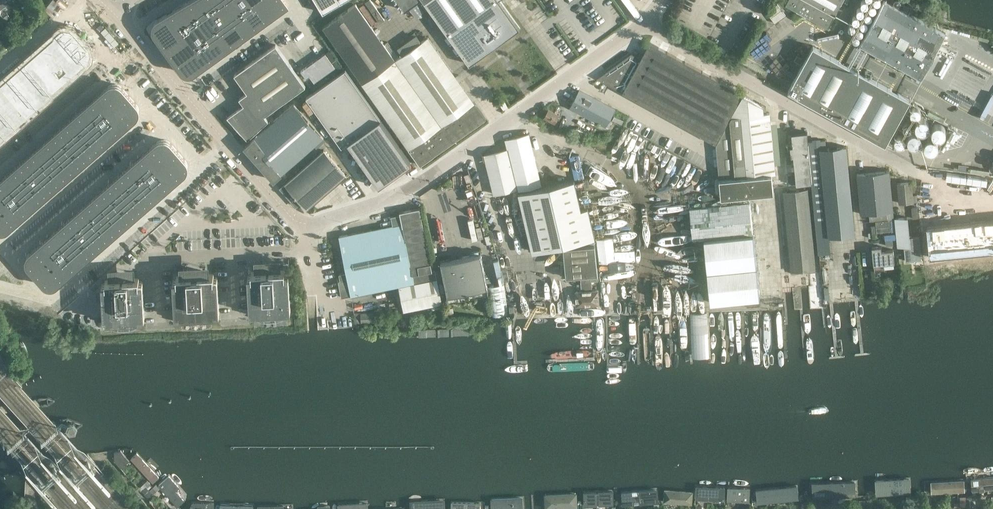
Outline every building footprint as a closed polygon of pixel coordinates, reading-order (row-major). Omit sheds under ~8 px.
[(10,2),(8,0),(0,0),(0,9),(10,2)] [(153,27),(153,29),(154,31),(155,33),(180,68),(181,70),(183,71),(185,72),(187,72),(189,73),(191,72),(192,72),(194,71),(288,3),(286,0),(189,0),(158,18),(156,20),(155,21),(154,23),(153,25),(153,27)] [(323,13),(340,2),(343,0),(315,0),(323,13)] [(405,10),(419,0),(397,0),(405,10)] [(469,64),(520,28),(499,0),(423,0),(469,64)] [(786,2),(799,10),(828,27),(843,0),(787,0),(786,2)] [(945,34),(890,4),(883,0),(859,44),(920,78),(945,34)] [(485,118),(482,114),(465,90),(428,37),(395,61),(355,4),(322,27),(420,165),(485,118)] [(768,11),(775,22),(786,15),(779,4),(768,11)] [(867,9),(866,7),(865,5),(863,4),(862,4),(859,4),(857,5),(856,7),(856,9),(856,11),(857,13),(859,14),(861,15),(863,15),(865,13),(866,11),(867,9)] [(859,25),(859,24),(858,22),(856,20),(854,19),(852,18),(849,19),(847,20),(846,23),(846,25),(846,27),(848,29),(850,30),(852,31),(854,30),(856,29),(858,27),(859,25)] [(0,82),(0,138),(94,55),(66,24),(0,82)] [(742,93),(740,92),(649,42),(640,59),(631,54),(606,71),(601,80),(715,143),(742,93)] [(265,115),(301,89),(305,86),(276,44),(234,74),(247,92),(239,98),(244,104),(228,116),(248,138),(268,120),(265,115)] [(787,91),(822,110),(885,144),(909,99),(846,65),(812,46),(804,59),(796,55),(793,60),(801,64),(787,91)] [(323,55),(301,71),(305,78),(308,76),(312,83),(332,69),(323,55)] [(346,70),(306,98),(341,148),(348,143),(378,185),(411,162),(400,148),(346,70)] [(0,181),(0,235),(1,236),(143,111),(115,79),(0,181)] [(579,90),(577,94),(570,107),(605,126),(614,109),(579,90)] [(980,116),(992,123),(992,91),(980,116)] [(775,173),(772,142),(769,112),(763,113),(763,106),(742,95),(716,143),(721,197),(773,192),(771,173),(775,173)] [(293,104),(245,147),(264,170),(270,176),(274,180),(281,173),(282,174),(301,157),(323,138),(301,113),(293,104)] [(544,117),(554,122),(558,115),(548,110),(544,117)] [(927,125),(926,123),(925,121),(923,119),(921,118),(918,119),(916,120),(914,122),(914,125),(914,127),(915,129),(917,131),(920,132),(922,131),(925,130),(926,128),(927,125)] [(324,124),(320,127),(325,136),(329,134),(324,124)] [(943,131),(943,130),(942,128),(941,126),(939,124),(937,124),(934,124),(932,126),(931,127),(930,130),(930,132),(931,135),(933,136),(936,137),(939,137),(941,135),(942,133),(943,131)] [(919,138),(919,135),(917,133),(915,132),(912,131),(910,132),(908,134),(907,135),(906,138),(907,141),(908,142),(910,144),(913,144),(915,144),(917,142),(919,140),(919,138)] [(825,148),(824,140),(806,142),(805,132),(790,133),(792,146),(789,146),(790,156),(793,156),(796,184),(811,182),(818,254),(830,253),(828,237),(854,235),(845,146),(825,148)] [(507,149),(484,155),(493,194),(517,188),(517,190),(541,184),(528,133),(505,139),(507,149)] [(164,135),(22,260),(50,291),(192,166),(164,135)] [(936,145),(936,144),(935,142),(934,140),(932,139),(930,138),(927,138),(925,139),(923,142),(923,144),(923,147),(924,149),(926,150),(929,151),(931,151),(933,149),(935,147),(936,145)] [(307,210),(346,176),(324,150),(284,184),(280,188),(296,206),(300,202),(301,203),(307,210)] [(892,210),(888,170),(856,173),(860,213),(892,210)] [(532,251),(595,236),(588,207),(581,208),(574,178),(518,191),(532,251)] [(912,201),(910,181),(897,183),(899,203),(912,201)] [(814,268),(807,189),(783,191),(790,271),(814,268)] [(341,297),(352,295),(398,285),(403,311),(442,303),(435,269),(432,270),(419,208),(399,212),(400,215),(391,217),(393,225),(339,236),(347,273),(339,274),(340,280),(338,281),(341,297)] [(920,259),(918,237),(909,238),(907,217),(895,218),(897,246),(903,245),(905,261),(920,259)] [(924,229),(926,259),(992,253),(992,223),(974,224),(974,223),(973,223),(973,222),(972,222),(971,222),(970,222),(969,223),(969,224),(968,224),(968,225),(924,229)] [(759,297),(753,234),(703,238),(709,302),(759,297)] [(576,305),(599,303),(598,289),(591,290),(591,281),(598,281),(595,245),(563,247),(565,277),(580,276),(581,291),(575,291),(576,305)] [(882,263),(894,262),(893,249),(881,250),(880,246),(871,247),(874,270),(883,269),(882,263)] [(488,293),(480,253),(440,261),(448,301),(488,293)] [(250,313),(253,312),(253,316),(287,314),(287,311),(291,310),(288,273),(285,273),(285,270),(274,270),(274,267),(262,267),(262,271),(251,272),(251,275),(248,275),(250,313)] [(216,318),(216,314),(219,314),(217,277),(214,277),(214,274),(203,274),(203,271),(187,271),(187,275),(176,276),(177,279),(173,279),(175,317),(179,316),(179,320),(216,318)] [(104,321),(108,321),(108,324),(142,322),(141,319),(145,318),(142,281),(139,281),(139,278),(128,278),(128,275),(116,276),(116,279),(105,280),(105,283),(102,284),(104,321)] [(504,283),(488,285),(493,316),(508,313),(504,283)] [(379,321),(378,312),(360,313),(361,322),(379,321)] [(72,423),(66,424),(66,425),(65,426),(64,429),(68,434),(73,433),(76,427),(72,423)] [(113,460),(120,468),(128,461),(120,451),(112,452),(113,460)] [(153,484),(160,478),(138,453),(131,459),(153,484)] [(179,508),(186,501),(186,495),(169,476),(159,486),(179,508)] [(910,478),(874,480),(875,496),(911,494),(910,478)] [(971,479),(972,492),(992,490),(992,478),(971,479)] [(964,480),(924,482),(924,494),(965,492),(964,480)] [(858,482),(811,484),(812,498),(858,497),(858,482)] [(160,488),(156,484),(145,494),(148,498),(160,488)] [(797,486),(755,490),(756,504),(799,499),(797,486)] [(725,489),(695,487),(695,500),(724,501),(725,489)] [(750,488),(727,487),(726,501),(750,502),(750,488)] [(694,492),(665,489),(663,503),(692,505),(694,492)] [(658,490),(620,492),(621,505),(659,503),(658,490)] [(543,495),(544,508),(567,508),(577,508),(576,494),(543,495)] [(614,494),(584,495),(584,507),(614,506),(614,494)] [(492,500),(493,508),(523,508),(523,498),(492,500)]
